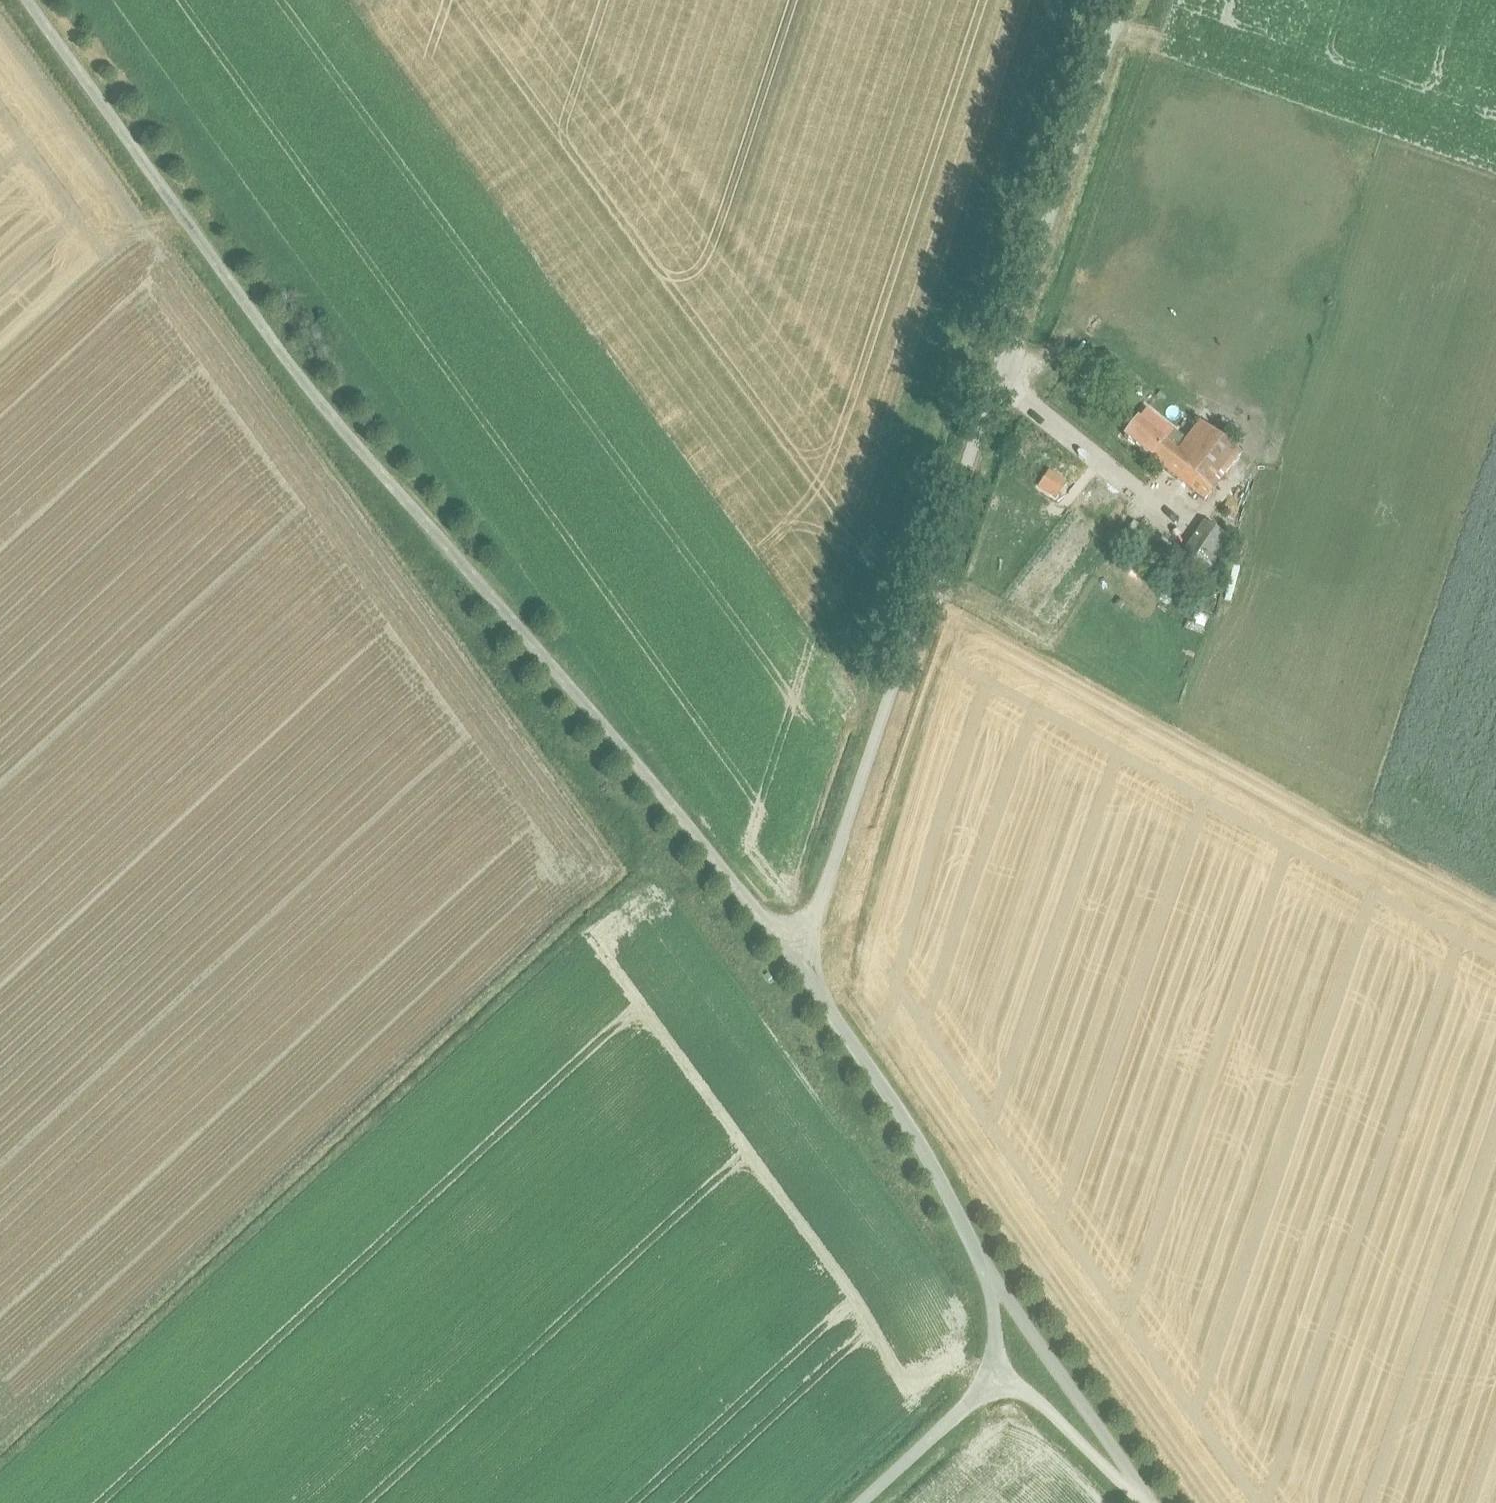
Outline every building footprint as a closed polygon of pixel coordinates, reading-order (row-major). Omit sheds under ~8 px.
[(1205,501),(1241,455),(1201,424),(1180,451),(1165,440),(1173,430),(1146,409),(1123,438),(1205,501)] [(1079,419),(1071,429),(1084,439),(1092,428),(1079,419)] [(1204,580),(1232,540),(1204,520),(1180,553),(1143,527),(1131,543),(1152,558),(1154,555),(1171,567),(1175,560),(1204,580)]
